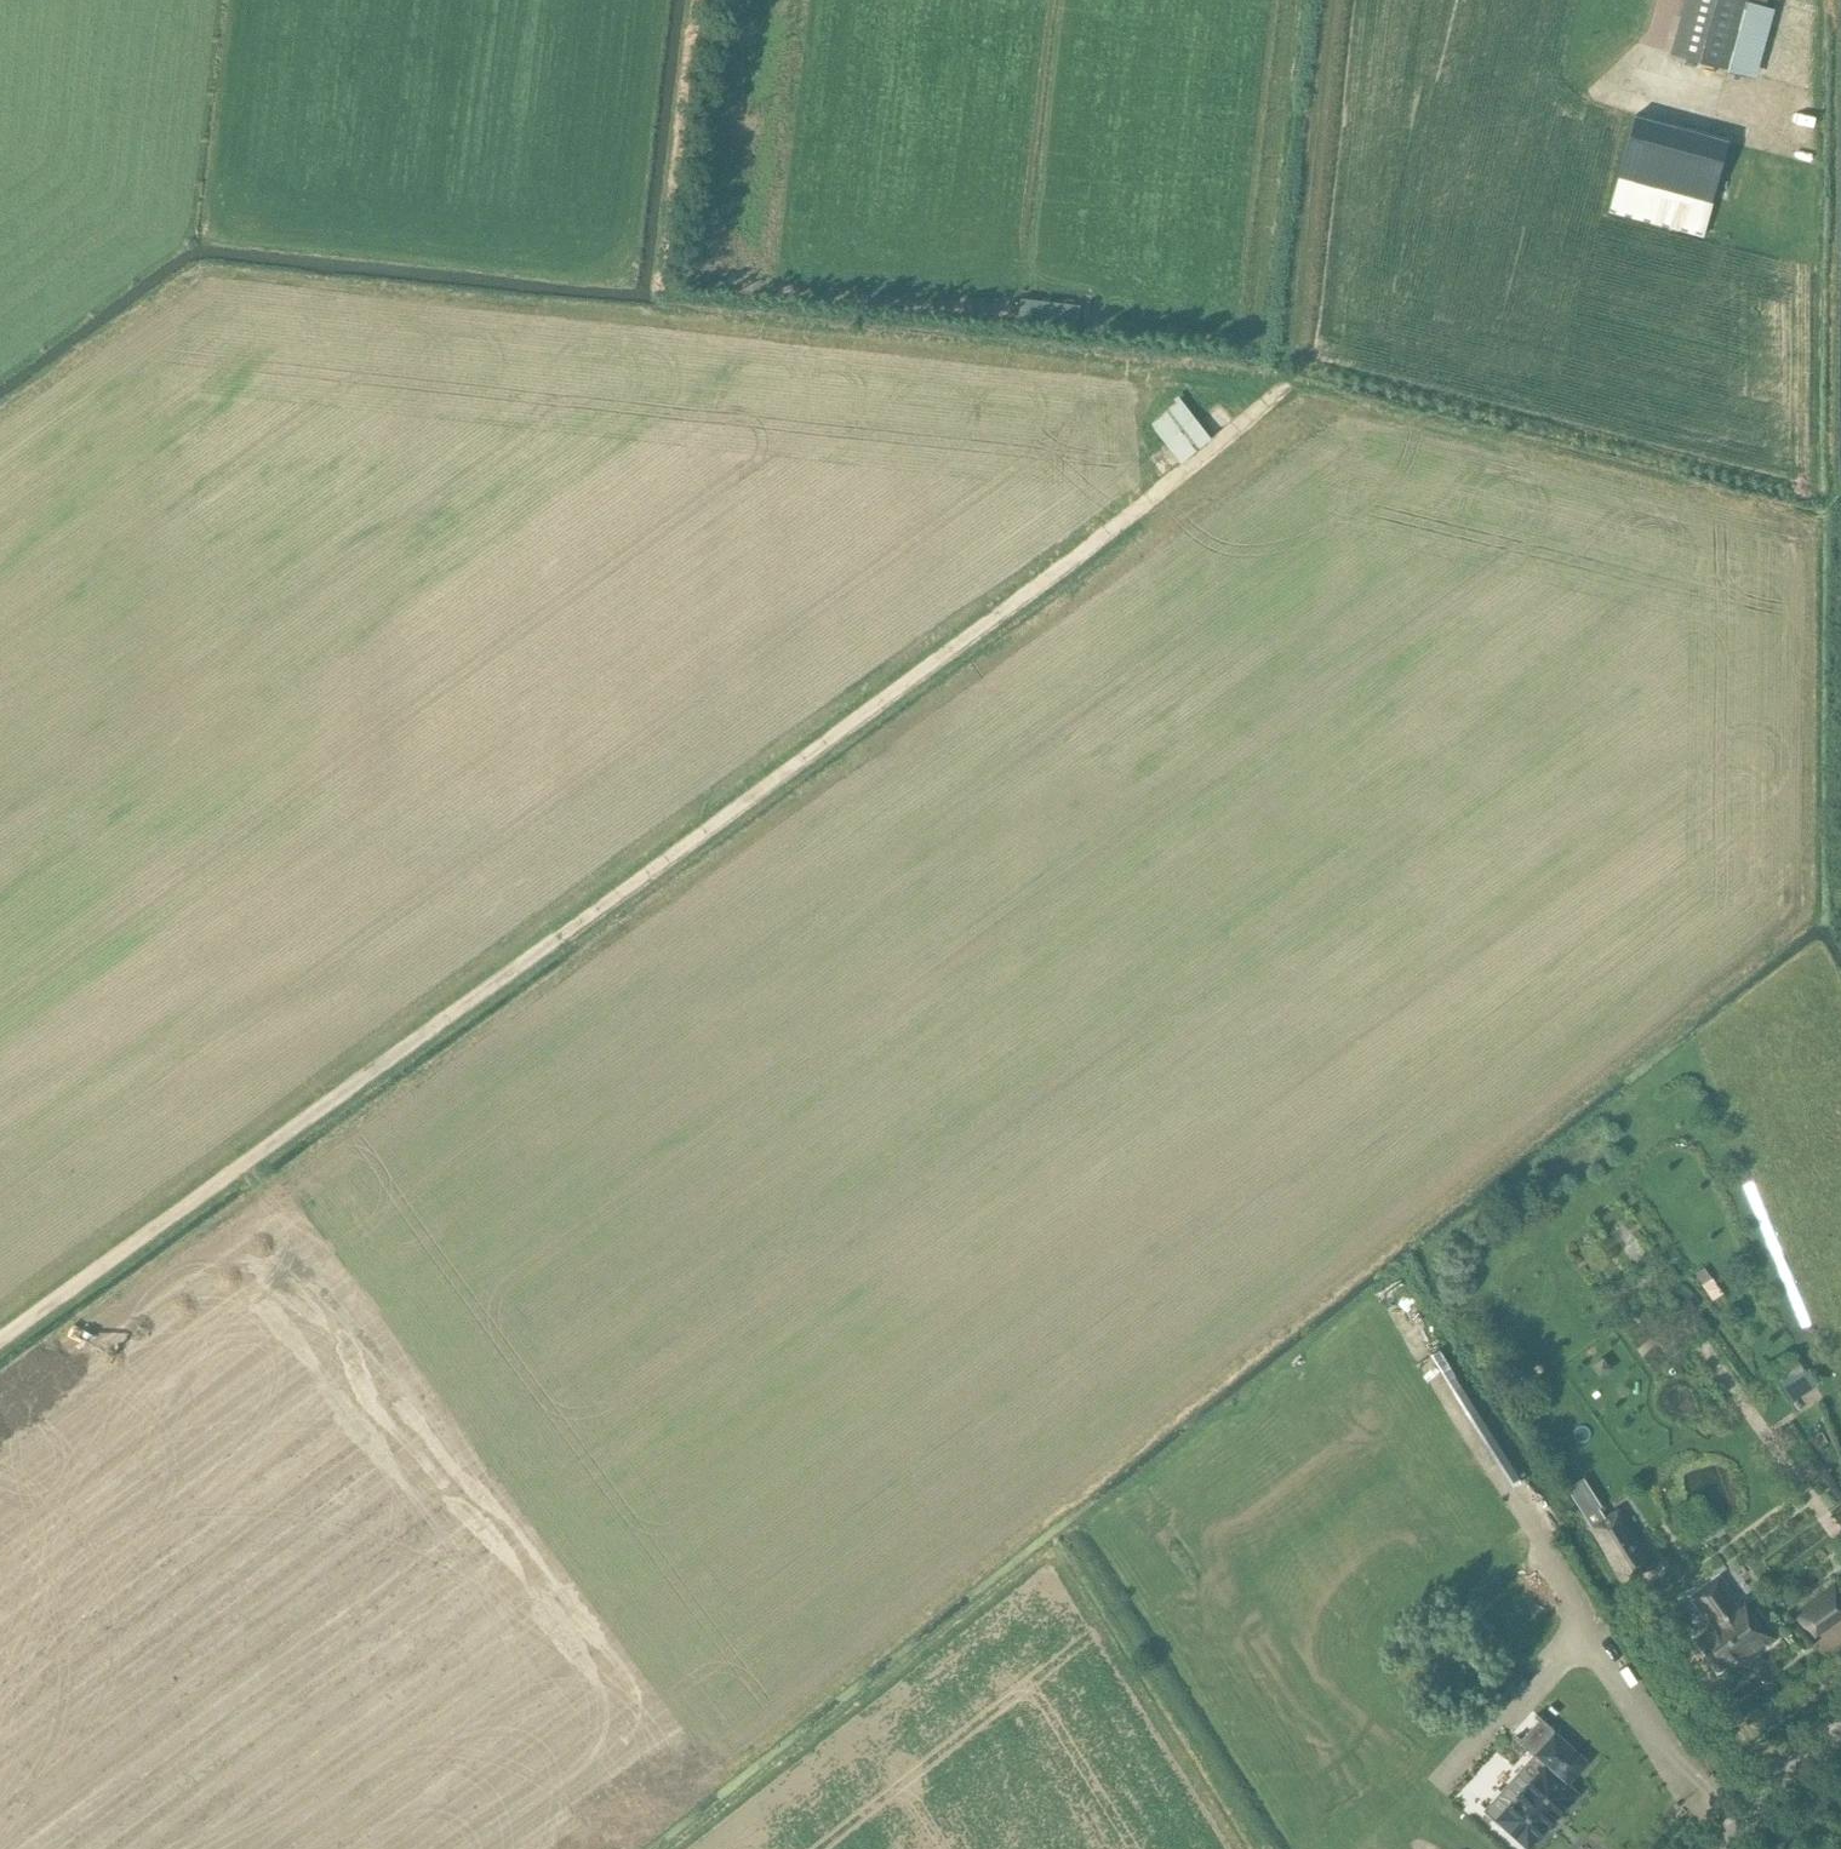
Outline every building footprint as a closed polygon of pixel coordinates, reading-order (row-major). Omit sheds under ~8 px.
[(1673,53),(1729,69),(1746,4),(1764,9),(1764,6),(1766,0),(1688,0),(1673,53)] [(1636,113),(1609,211),(1704,237),(1729,138),(1636,113)] [(1176,402),(1152,423),(1157,429),(1167,442),(1182,460),(1211,436),(1197,419),(1185,406),(1176,395),(1173,398),(1176,402)] [(1704,1267),(1695,1274),(1703,1284),(1702,1285),(1713,1301),(1724,1293),(1712,1277),(1712,1278),(1704,1267)] [(1770,1372),(1791,1403),(1815,1386),(1795,1355),(1770,1372)] [(1658,1566),(1619,1507),(1589,1526),(1624,1587),(1634,1581),(1633,1579),(1647,1570),(1648,1572),(1658,1566)] [(1790,1614),(1800,1628),(1806,1624),(1815,1637),(1840,1619),(1840,1589),(1836,1582),(1790,1614)] [(1722,1586),(1700,1602),(1718,1627),(1700,1640),(1718,1665),(1746,1645),(1752,1652),(1769,1639),(1750,1613),(1744,1617),(1722,1586)] [(1484,1809),(1496,1819),(1528,1848),(1530,1848),(1581,1793),(1570,1783),(1591,1761),(1538,1713),(1535,1717),(1539,1720),(1521,1739),(1518,1736),(1517,1737),(1535,1753),(1509,1781),(1484,1809)]
